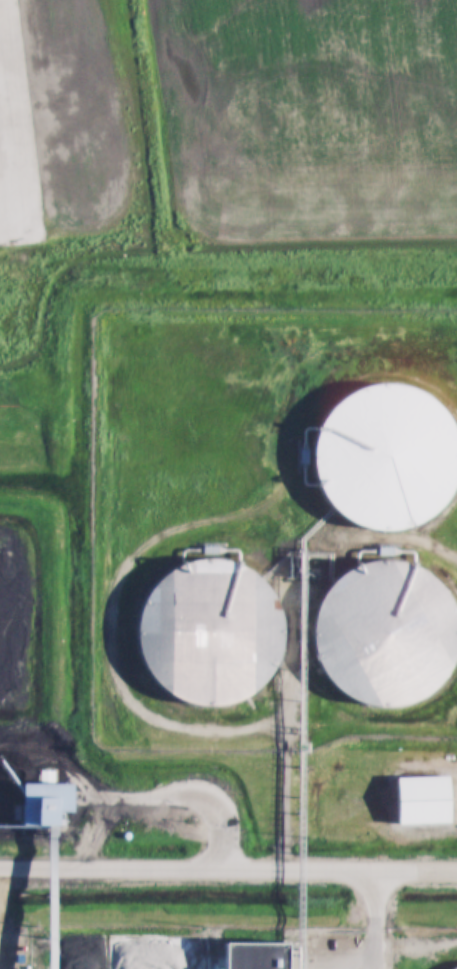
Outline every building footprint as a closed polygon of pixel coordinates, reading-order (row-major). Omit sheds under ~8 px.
[(367,530),(392,530),(416,521),(436,505),(448,483),(453,458),(449,436),(439,416),(423,399),(402,389),(380,386),(357,389),(337,399),(321,415),(311,436),(307,458),(311,483),(324,505),(343,521),(367,530)] [(181,704),(203,708),(226,704),(246,694),(262,678),(273,658),(276,635),(272,610),(259,588),(240,572),(216,563),(191,563),(167,572),(148,588),(135,610),(131,635),(134,657),(144,678),(160,694),(181,704)] [(367,707),(392,707),(416,699),(436,682),(448,660),(453,636),(449,613),(439,593),(423,577),(402,566),(380,563),(357,566),(337,577),(321,593),(311,613),(307,635),(311,660),(324,682),(343,698),(367,707)] [(396,776),(449,774),(451,821),(398,823),(396,776)] [(25,783),(76,783),(75,811),(65,811),(65,824),(25,824),(25,783)] [(285,941),(285,968),(223,968),(223,941),(285,941)]
